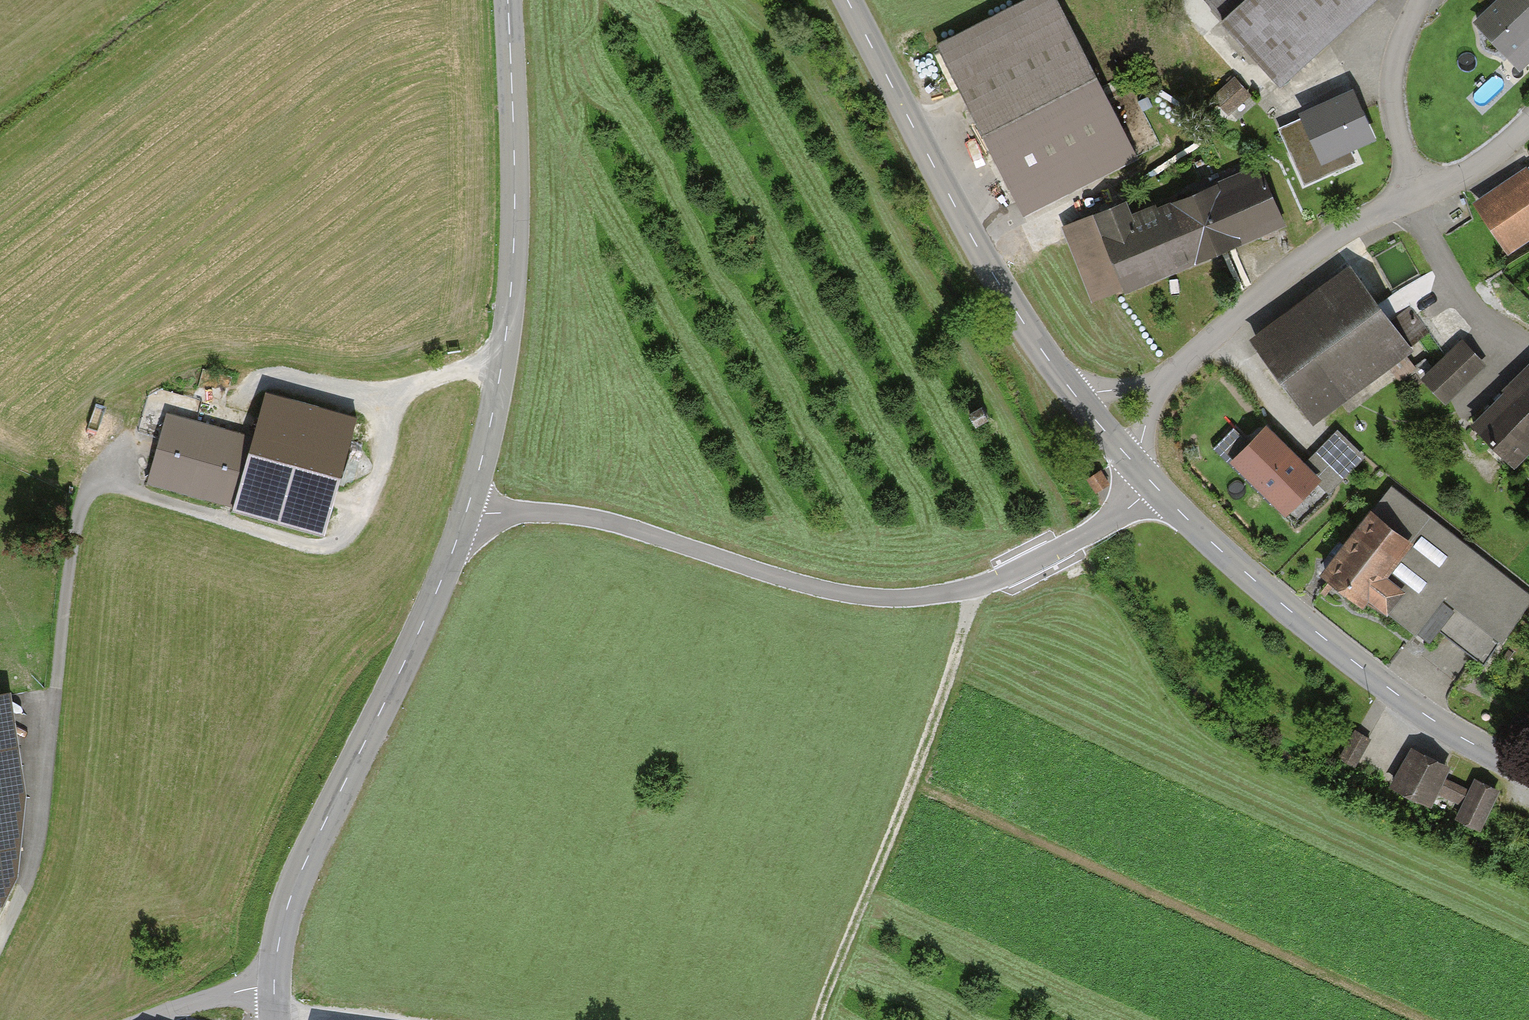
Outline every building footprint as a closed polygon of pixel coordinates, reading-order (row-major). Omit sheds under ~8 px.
[(940,43),(1024,214),(1140,157),(1063,0),(1029,0),(940,43)] [(1281,86),(1314,55),(1307,48),(1360,0),(1202,0),(1281,86)] [(1477,22),(1509,56),(1528,37),(1528,0),(1501,0),(1477,22)] [(1248,94),(1231,76),(1227,80),(1230,84),(1215,98),(1228,112),(1248,94)] [(1352,94),(1303,115),(1316,144),(1291,155),(1304,184),(1331,172),(1324,157),(1370,136),(1352,94)] [(1124,204),(1069,227),(1098,295),(1282,218),(1261,169),(1158,213),(1155,206),(1130,217),(1124,204)] [(1482,210),(1504,243),(1528,226),(1528,179),(1482,210)] [(1262,353),(1310,419),(1428,334),(1407,305),(1388,319),(1361,282),(1262,353)] [(1482,365),(1462,343),(1426,377),(1446,399),(1482,365)] [(1432,369),(1422,356),(1398,374),(1408,387),(1432,369)] [(1482,422),(1478,418),(1472,423),(1512,463),(1528,447),(1528,376),(1482,422)] [(256,439),(170,413),(149,482),(331,537),(366,425),(269,395),(256,439)] [(988,417),(982,406),(969,413),(975,424),(988,417)] [(1315,478),(1267,431),(1237,460),(1285,508),(1315,478)] [(1362,459),(1337,434),(1330,440),(1334,444),(1312,467),(1333,488),(1362,459)] [(1107,484),(1099,472),(1090,478),(1097,491),(1107,484)] [(1391,487),(1325,571),(1363,601),(1368,594),(1415,631),(1418,627),(1431,638),(1438,630),(1484,665),(1528,599),(1528,595),(1391,487)] [(2,902),(16,875),(22,794),(7,693),(0,694),(0,903),(2,902)] [(1375,741),(1359,731),(1342,761),(1359,770),(1375,741)] [(1453,766),(1415,747),(1397,783),(1434,801),(1438,793),(1463,805),(1459,814),(1489,828),(1507,790),(1477,776),(1471,787),(1448,776),(1453,766)]
